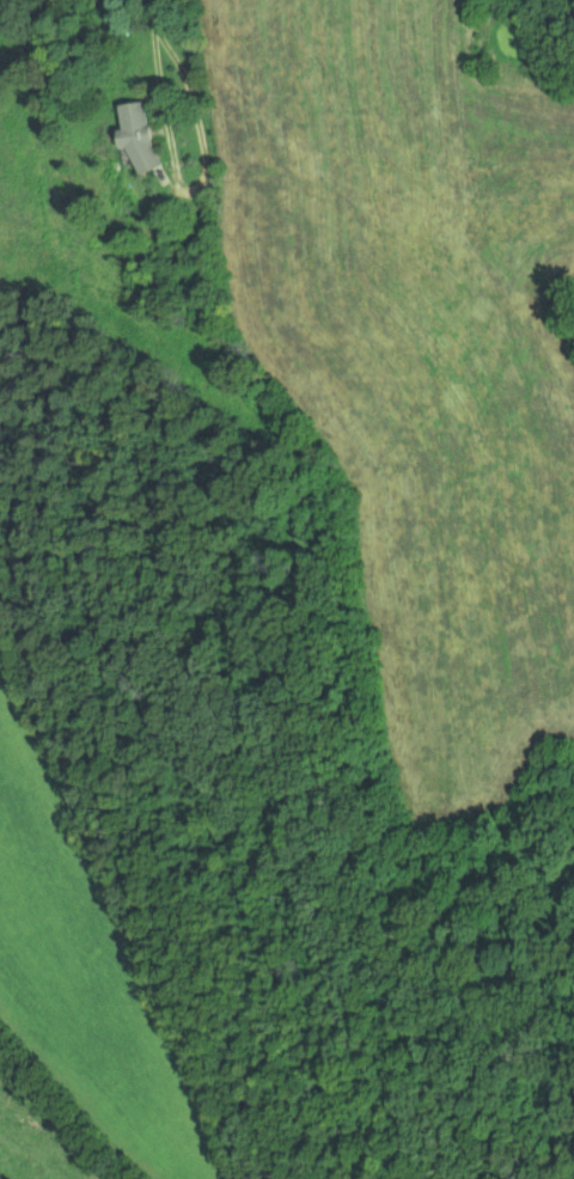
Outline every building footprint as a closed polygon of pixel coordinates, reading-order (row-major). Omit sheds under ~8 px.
[(120,105),(122,112),(129,127),(125,129),(126,136),(144,171),(152,170),(166,164),(165,162),(158,148),(155,131),(151,123),(151,117),(149,114),(147,101),(120,105)]
